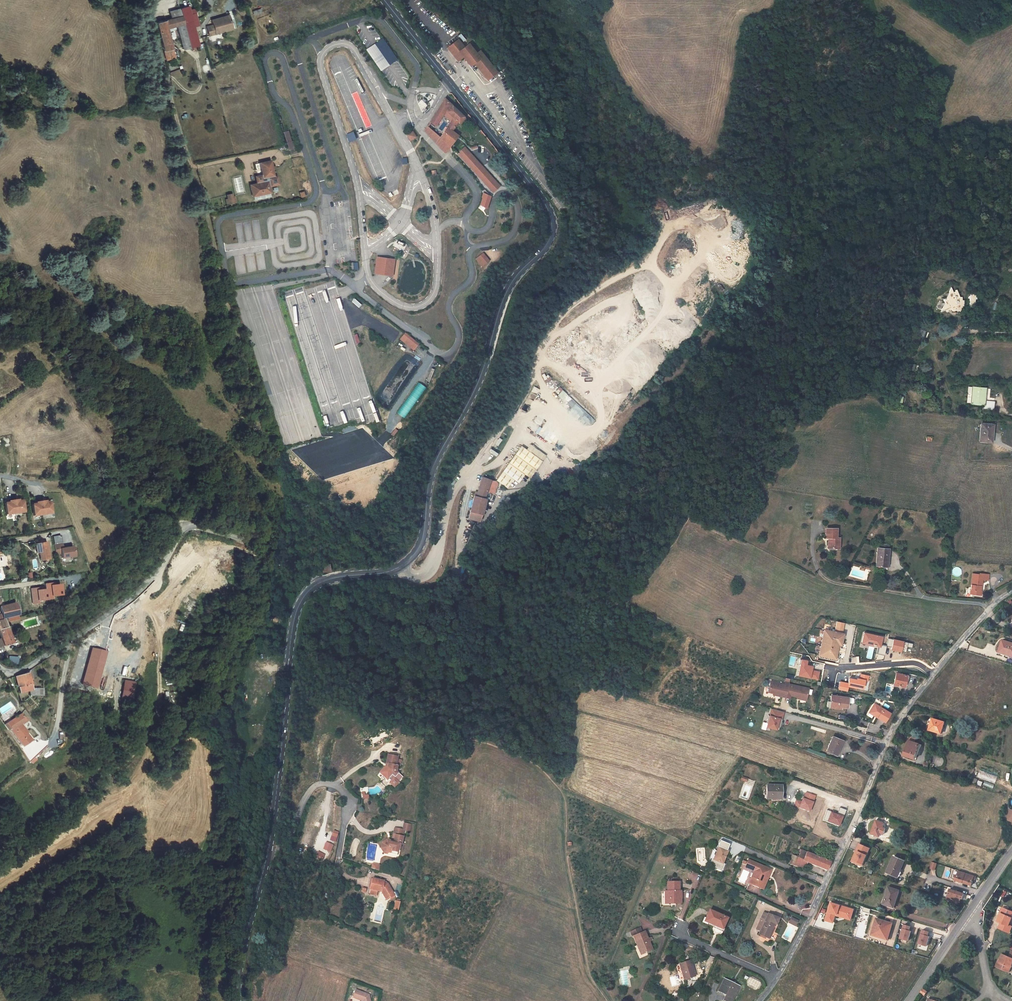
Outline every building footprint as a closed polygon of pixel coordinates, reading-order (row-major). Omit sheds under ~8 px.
[(188,13),(187,10),(167,16),(169,22),(153,27),(162,63),(169,61),(162,33),(174,29),(180,53),(197,48),(194,36),(191,26),(196,25),(193,12),(188,13)] [(231,29),(228,17),(211,22),(211,26),(205,27),(208,39),(220,36),(219,31),(231,29)] [(397,60),(382,38),(366,50),(381,72),(397,60)] [(457,40),(447,48),(457,61),(462,57),(470,66),(474,63),(487,80),(496,72),(479,51),(476,54),(468,44),(464,48),(457,40)] [(464,117),(444,99),(441,102),(430,122),(436,126),(444,114),(445,110),(452,118),(450,121),(445,129),(455,140),(458,136),(452,131),(459,122),(462,126),(467,120),(463,117),(464,117)] [(444,114),(450,121),(452,118),(445,110),(444,114)] [(447,151),(450,146),(440,136),(428,124),(425,129),(447,151)] [(440,136),(450,146),(455,140),(445,129),(440,136)] [(283,132),(289,151),(295,149),(289,130),(283,132)] [(412,130),(406,135),(410,140),(416,137),(412,130)] [(346,134),(349,142),(356,139),(353,131),(346,134)] [(500,186),(465,147),(457,154),(493,193),(500,186)] [(271,160),(261,162),(263,172),(264,172),(265,175),(263,176),(257,183),(258,184),(251,186),(254,197),(271,193),(270,187),(272,187),(278,178),(275,178),(271,160)] [(280,185),(278,178),(272,187),(280,185)] [(490,197),(483,193),(480,204),(487,208),(490,197)] [(377,256),(374,272),(392,275),(394,259),(377,256)] [(481,261),(478,258),(476,259),(482,266),(489,261),(486,258),(481,261)] [(959,311),(959,312),(963,307),(964,303),(964,301),(962,301),(962,297),(960,298),(956,290),(955,291),(956,292),(953,293),(951,288),(947,298),(944,300),(945,303),(941,312),(946,310),(946,312),(947,312),(949,311),(949,310),(952,311),(953,312),(956,310),(957,312),(959,311)] [(969,307),(974,307),(975,300),(977,299),(976,296),(976,295),(973,294),(970,295),(970,296),(969,297),(968,299),(970,299),(969,307)] [(417,343),(404,332),(399,338),(412,349),(417,343)] [(417,381),(395,412),(403,418),(425,387),(417,381)] [(972,388),(971,404),(984,405),(984,410),(994,411),(995,402),(985,401),(986,389),(972,388)] [(557,395),(562,399),(567,394),(562,390),(557,395)] [(991,442),(993,425),(981,424),(979,441),(991,442)] [(545,454),(529,443),(525,448),(541,459),(545,454)] [(517,483),(524,473),(529,477),(541,459),(525,448),(521,445),(496,480),(505,488),(511,479),(517,483)] [(485,512),(493,490),(495,485),(494,482),(482,478),(477,493),(475,492),(466,518),(478,522),(480,514),(480,511),(485,512)] [(6,506),(3,506),(2,506),(4,518),(12,517),(21,515),(19,504),(18,504),(15,504),(15,503),(10,504),(6,504),(6,506)] [(33,507),(30,508),(31,519),(40,518),(48,517),(46,505),(42,506),(42,504),(38,505),(33,506),(33,507)] [(828,548),(840,548),(840,538),(837,538),(837,528),(826,528),(825,538),(828,538),(828,548)] [(876,566),(887,567),(889,549),(888,549),(888,545),(880,544),(880,548),(877,548),(876,566)] [(49,566),(45,549),(33,551),(34,559),(36,559),(38,568),(49,566)] [(58,550),(50,551),(52,561),(57,560),(58,564),(69,563),(68,553),(59,555),(58,550)] [(973,574),(971,590),(974,591),(974,595),(982,595),(982,591),(981,591),(981,584),(983,584),(983,580),(988,581),(989,575),(980,574),(980,575),(973,574)] [(45,584),(45,599),(51,598),(51,595),(59,595),(58,584),(45,584)] [(13,618),(10,607),(0,609),(0,621),(13,618)] [(1,648),(9,645),(2,621),(0,622),(0,644),(1,648)] [(835,632),(843,634),(845,624),(837,622),(835,632)] [(819,655),(819,656),(820,657),(835,660),(837,660),(838,660),(843,634),(835,632),(824,630),(819,655)] [(862,642),(862,643),(875,646),(875,645),(879,646),(878,654),(884,655),(886,646),(880,645),(881,637),(864,633),(862,642)] [(912,644),(888,638),(886,646),(891,647),(891,649),(905,652),(906,647),(911,648),(912,644)] [(1002,641),(998,653),(1008,656),(1008,654),(1011,655),(1011,644),(1002,641)] [(108,652),(93,648),(84,684),(98,688),(108,652)] [(807,660),(802,659),(799,675),(818,678),(819,672),(812,670),(813,666),(806,665),(807,660)] [(24,672),(12,679),(17,695),(28,694),(24,672)] [(905,679),(906,676),(896,673),(893,685),(904,687),(905,679)] [(857,680),(849,678),(848,683),(840,682),(839,690),(847,691),(848,686),(855,688),(855,687),(863,688),(864,680),(867,681),(868,676),(861,674),(860,679),(857,678),(857,680)] [(137,683),(126,681),(122,699),(134,701),(137,683)] [(784,685),(770,682),(768,692),(773,694),(782,696),(781,697),(786,698),(790,699),(790,696),(797,698),(806,700),(809,689),(793,685),(792,687),(788,686),(784,685)] [(42,692),(28,694),(30,701),(43,699),(42,692)] [(830,702),(829,707),(835,708),(836,706),(847,708),(847,703),(852,704),(853,703),(853,699),(848,698),(831,696),(830,702)] [(875,704),(870,711),(878,716),(877,718),(885,722),(890,713),(875,704)] [(784,712),(771,709),(769,716),(768,715),(766,723),(767,723),(771,724),(770,728),(776,729),(777,726),(780,727),(782,719),(784,712)] [(20,714),(5,726),(9,732),(12,730),(24,746),(35,738),(29,730),(27,732),(21,723),(25,720),(20,714)] [(941,734),(944,722),(932,719),(929,730),(941,734)] [(842,740),(832,736),(826,751),(836,755),(842,740)] [(918,755),(922,745),(920,745),(912,742),(909,741),(904,756),(914,759),(916,754),(918,755)] [(386,764),(388,764),(388,765),(388,766),(387,767),(385,767),(385,766),(383,769),(384,771),(381,774),(387,779),(388,778),(392,774),(395,777),(398,773),(396,771),(397,766),(396,765),(397,759),(397,757),(388,755),(386,764)] [(392,774),(388,778),(391,781),(390,781),(390,782),(390,783),(391,783),(391,784),(391,785),(392,785),(393,785),(394,785),(395,785),(396,785),(396,784),(403,777),(398,773),(395,777),(392,774)] [(780,799),(781,786),(767,786),(766,794),(766,798),(766,799),(771,799),(779,799),(780,799)] [(806,793),(804,799),(803,799),(801,802),(795,800),(793,805),(809,812),(815,796),(806,793)] [(837,827),(841,818),(842,819),(845,811),(839,809),(835,816),(825,811),(822,819),(837,827)] [(883,827),(884,824),(876,820),(871,834),(879,837),(880,834),(883,835),(886,828),(883,827)] [(409,825),(402,823),(401,830),(402,830),(408,831),(409,825)] [(401,830),(393,828),(391,838),(392,839),(392,841),(392,843),(386,842),(382,844),(381,848),(383,852),(386,852),(390,853),(390,851),(396,852),(397,848),(398,848),(399,844),(400,845),(401,837),(401,836),(402,830),(401,830)] [(392,841),(381,839),(378,853),(385,854),(386,852),(383,852),(381,848),(382,844),(386,842),(392,843),(392,841)] [(718,848),(713,860),(722,864),(728,851),(726,851),(729,845),(720,841),(717,847),(718,848)] [(333,845),(327,842),(324,849),(330,851),(333,845)] [(856,850),(858,851),(853,860),(862,864),(870,849),(860,843),(856,850)] [(792,855),(788,864),(804,871),(807,863),(827,871),(830,862),(800,850),(799,852),(800,852),(798,857),(792,855)] [(858,851),(856,850),(851,861),(861,866),(862,864),(853,860),(858,851)] [(325,855),(318,852),(315,858),(322,861),(325,855)] [(898,871),(900,872),(905,861),(893,857),(886,873),(896,877),(898,871)] [(722,864),(713,860),(711,859),(709,865),(722,871),(724,865),(722,864)] [(765,877),(768,869),(748,860),(746,865),(756,869),(752,878),(751,878),(749,883),(759,888),(760,887),(764,888),(768,878),(765,877)] [(956,875),(955,880),(963,883),(966,873),(959,871),(958,875),(956,875)] [(977,876),(966,873),(963,883),(972,886),(974,881),(975,881),(977,876)] [(392,895),(388,886),(386,887),(385,885),(382,884),(382,882),(383,881),(371,878),(369,889),(370,889),(376,890),(380,891),(384,899),(392,895)] [(679,891),(679,882),(676,882),(667,883),(667,892),(666,892),(667,904),(676,903),(675,903),(681,902),(681,896),(677,896),(677,893),(679,893),(679,891)] [(894,908),(899,891),(888,887),(883,904),(894,908)] [(948,895),(947,899),(953,901),(957,891),(950,889),(948,894),(948,895)] [(957,891),(953,901),(959,903),(961,899),(962,899),(964,894),(957,891)] [(828,902),(823,919),(830,922),(833,913),(835,913),(834,915),(848,919),(851,909),(828,902)] [(1001,923),(1002,924),(1000,929),(1009,933),(1011,927),(1009,925),(1011,918),(1011,917),(1011,914),(1011,912),(1002,908),(1000,912),(1001,913),(997,922),(1001,923)] [(704,921),(708,923),(715,926),(714,928),(714,929),(714,930),(714,931),(714,932),(715,933),(716,933),(718,933),(719,933),(720,932),(721,931),(721,930),(726,918),(709,911),(705,919),(704,921)] [(767,915),(763,913),(755,930),(759,932),(758,935),(767,939),(772,929),(774,925),(775,926),(778,920),(767,915)] [(888,940),(892,924),(876,919),(871,935),(888,940)] [(910,926),(904,924),(900,938),(908,941),(911,931),(909,930),(910,926)] [(643,954),(652,950),(649,942),(647,938),(644,931),(642,932),(641,933),(639,928),(631,931),(633,936),(637,946),(639,945),(643,954)] [(929,932),(923,930),(918,944),(927,946),(929,936),(928,936),(929,932)] [(1002,955),(1000,959),(997,967),(1008,972),(1010,967),(1011,967),(1011,965),(1011,953),(1010,958),(1008,957),(1002,955)] [(689,961),(684,963),(679,964),(684,980),(695,976),(690,961),(689,961)] [(738,987),(734,985),(733,986),(728,984),(729,982),(724,980),(718,991),(725,995),(722,1000),(724,1000),(731,1000),(732,998),(731,997),(732,994),(734,995),(738,987)] [(369,994),(356,989),(353,997),(362,1000),(363,1000),(371,1000),(369,994)]
